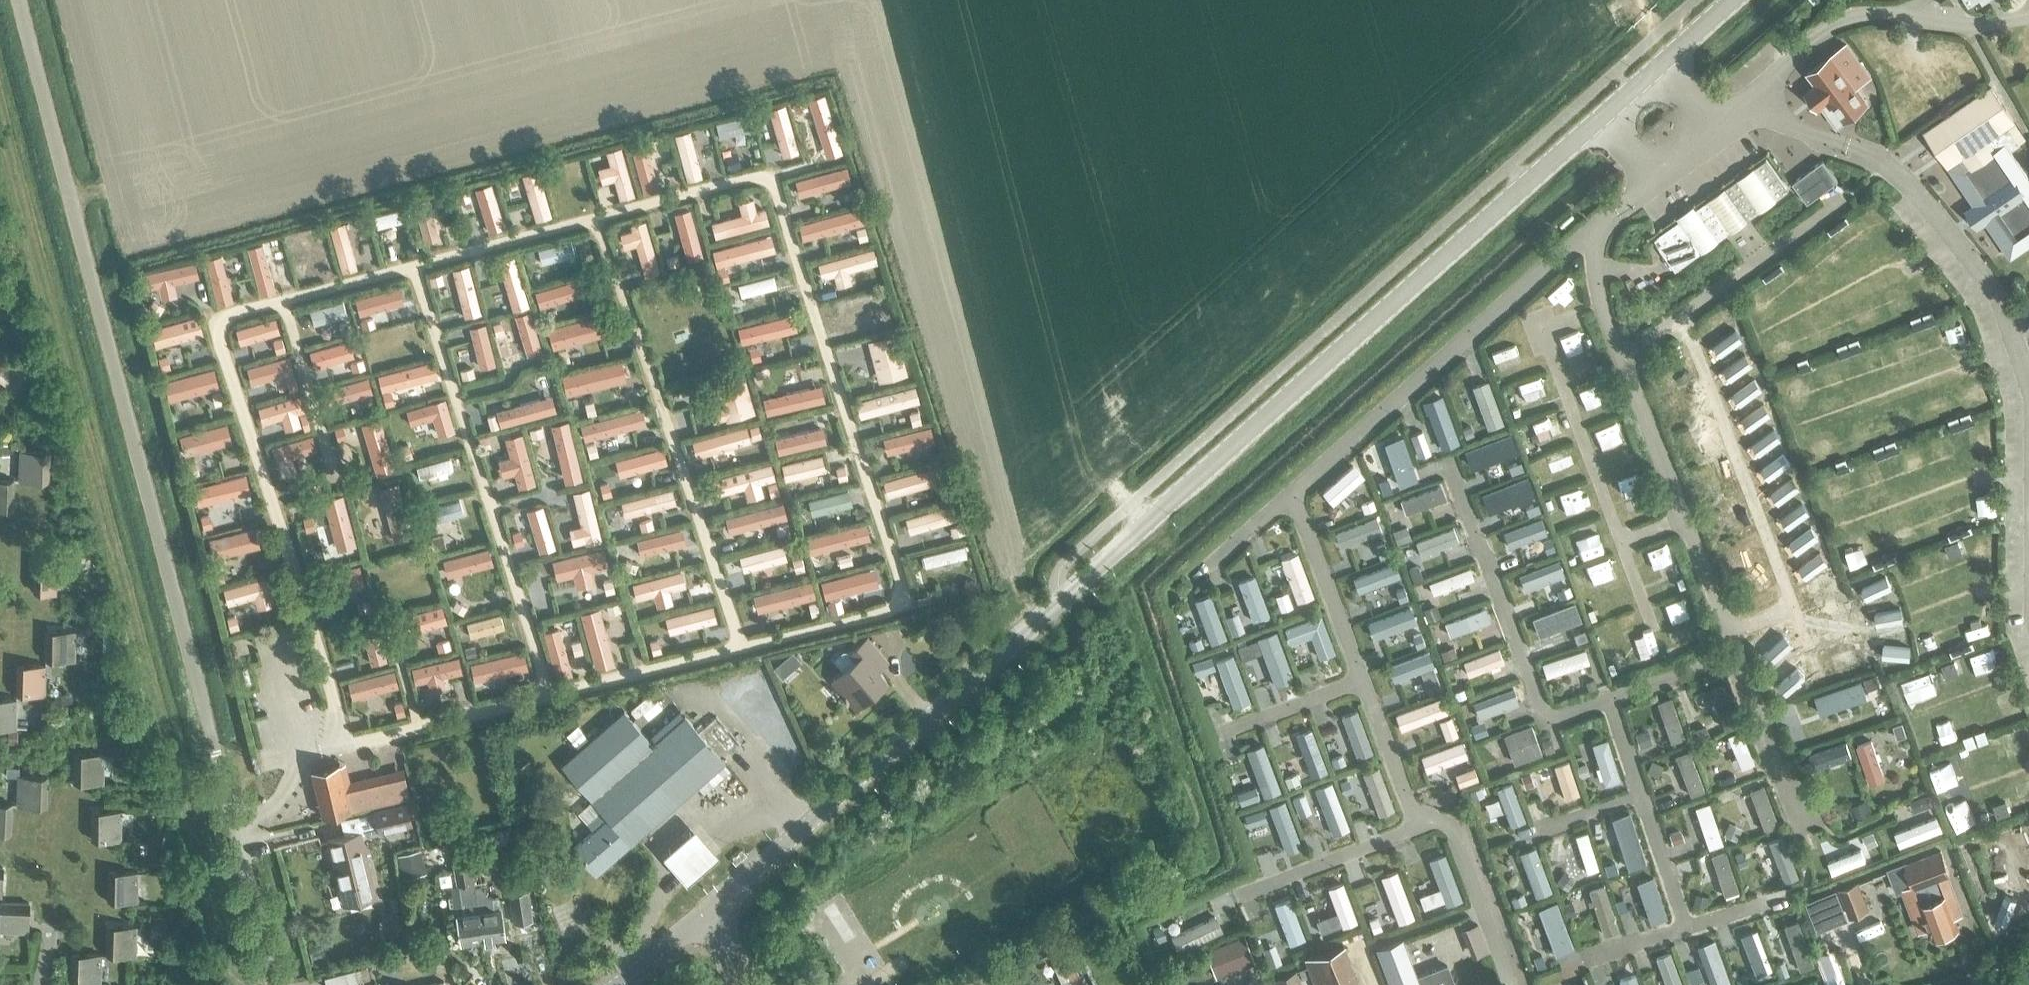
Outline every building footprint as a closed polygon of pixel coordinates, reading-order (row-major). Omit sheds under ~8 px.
[(1825,104),(1840,125),(1873,99),(1861,83),(1875,72),(1850,39),(1809,70),(1817,81),(1807,90),(1821,108),(1825,104)] [(1926,132),(1929,131),(1951,164),(1966,154),(1973,166),(1999,148),(1997,145),(1998,144),(1993,135),(2018,118),(1994,82),(1927,127),(1928,130),(1925,132),(1925,133),(1927,135),(1928,135),(1926,132)] [(809,96),(826,155),(843,150),(826,91),(809,96)] [(806,98),(794,101),(796,110),(809,106),(806,98)] [(800,149),(786,101),(769,106),(783,153),(800,149)] [(751,111),(717,119),(720,133),(754,126),(751,111)] [(1977,201),(1968,207),(1980,225),(1990,219),(2013,254),(2028,244),(2028,168),(2014,146),(2028,136),(2028,134),(2018,118),(1993,135),(1998,144),(1997,145),(1999,148),(1973,166),(1966,154),(1951,164),(1977,201)] [(691,127),(675,132),(688,178),(704,173),(691,127)] [(646,138),(631,142),(645,190),(660,186),(646,138)] [(610,162),(598,165),(603,180),(615,177),(620,196),(636,192),(622,144),(606,148),(610,162)] [(738,151),(727,154),(731,167),(742,164),(738,151)] [(585,156),(552,166),(556,178),(588,169),(585,156)] [(1722,238),(1792,189),(1769,156),(1698,205),(1722,238)] [(1825,158),(1795,180),(1810,200),(1840,177),(1825,158)] [(853,179),(848,162),(796,176),(800,193),(837,183),(838,188),(844,186),(843,181),(853,179)] [(539,168),(523,173),(536,218),(553,213),(539,168)] [(516,174),(503,178),(506,187),(519,183),(516,174)] [(493,180),(476,186),(489,230),(506,225),(493,180)] [(448,199),(446,191),(433,194),(435,203),(448,199)] [(441,236),(429,195),(414,199),(425,240),(441,236)] [(758,207),(754,195),(739,199),(743,211),(718,217),(712,219),(716,235),(771,221),(766,205),(758,207)] [(571,198),(558,202),(561,211),(574,207),(571,198)] [(1704,250),(1722,238),(1698,205),(1696,202),(1679,214),(1681,217),(1655,235),(1678,267),(1703,249),(1704,250)] [(412,216),(409,204),(374,213),(377,225),(412,216)] [(861,204),(799,221),(803,237),(866,220),(861,204)] [(704,253),(691,206),(676,210),(688,257),(704,253)] [(647,217),(630,221),(632,227),(621,230),(625,245),(637,242),(646,273),(661,269),(647,217)] [(330,224),(342,269),(357,264),(344,220),(330,224)] [(866,223),(857,226),(860,238),(869,236),(866,223)] [(772,232),(713,248),(718,264),(777,248),(772,232)] [(573,237),(538,245),(542,260),(576,251),(573,237)] [(414,238),(405,241),(409,253),(418,250),(414,238)] [(264,241),(249,245),(261,292),(276,288),(264,241)] [(879,260),(875,244),(819,260),(823,276),(835,273),(838,283),(852,279),(849,269),(879,260)] [(536,257),(533,247),(524,249),(527,259),(536,257)] [(234,297),(222,252),(206,256),(218,301),(234,297)] [(515,253),(499,258),(514,308),(531,303),(515,253)] [(682,262),(679,253),(666,256),(669,265),(682,262)] [(196,258),(143,270),(146,286),(200,274),(196,258)] [(470,262),(453,266),(465,314),(482,310),(470,262)] [(731,277),(727,264),(718,266),(722,279),(731,277)] [(546,277),(542,267),(532,271),(535,281),(546,277)] [(792,278),(789,267),(778,271),(781,281),(792,278)] [(596,270),(536,288),(540,304),(601,286),(596,270)] [(445,280),(443,271),(429,274),(432,283),(445,280)] [(778,284),(775,272),(739,281),(742,293),(743,293),(757,289),(778,284)] [(401,284),(357,296),(362,313),(406,301),(401,284)] [(343,296),(310,306),(314,320),(347,311),(343,296)] [(165,304),(154,297),(149,305),(160,312),(165,304)] [(543,348),(531,307),(516,312),(528,353),(543,348)] [(614,330),(608,309),(548,325),(554,346),(614,330)] [(795,310),(740,324),(744,341),(800,327),(795,310)] [(387,312),(376,315),(378,323),(389,321),(387,312)] [(200,313),(151,325),(156,344),(204,332),(200,313)] [(276,314),(236,326),(241,341),(280,330),(276,314)] [(505,330),(502,318),(494,321),(497,333),(505,330)] [(348,320),(339,323),(341,332),(350,330),(348,320)] [(496,361),(486,320),(470,324),(474,339),(481,365),(496,361)] [(897,334),(868,341),(875,368),(889,364),(892,376),(907,373),(897,334)] [(282,335),(273,338),(277,350),(286,347),(282,335)] [(355,353),(350,337),(310,349),(315,365),(355,353)] [(762,357),(759,344),(750,346),(753,359),(762,357)] [(568,345),(559,347),(562,360),(571,358),(568,345)] [(381,349),(372,351),(375,365),(385,363),(381,349)] [(168,352),(159,355),(163,368),(171,366),(168,352)] [(290,353),(247,365),(252,382),(295,370),(290,353)] [(743,364),(741,354),(728,358),(730,367),(743,364)] [(364,356),(351,360),(353,368),(366,365),(364,356)] [(622,357),(562,371),(567,392),(627,377),(622,357)] [(435,358),(379,372),(383,389),(439,375),(435,358)] [(770,372),(768,363),(755,366),(757,375),(770,372)] [(219,384),(214,365),(165,378),(170,397),(219,384)] [(476,373),(474,365),(461,368),(463,376),(476,373)] [(717,379),(728,417),(757,409),(746,371),(717,379)] [(296,374),(287,376),(290,390),(300,388),(296,374)] [(373,389),(369,374),(322,387),(326,402),(373,389)] [(1503,422),(1487,380),(1471,386),(1487,428),(1503,422)] [(826,398),(823,381),(801,386),(764,395),(768,411),(826,398)] [(862,415),(922,399),(917,382),(858,398),(862,415)] [(225,400),(221,388),(212,390),(216,403),(225,400)] [(395,401),(392,389),(383,391),(386,403),(395,401)] [(302,391),(258,404),(263,421),(283,415),(286,427),(302,423),(299,411),(307,409),(302,391)] [(557,408),(553,392),(497,408),(497,411),(501,423),(557,408)] [(433,418),(438,436),(454,431),(445,398),(406,410),(411,425),(433,418)] [(598,411),(594,398),(586,401),(589,413),(598,411)] [(1442,443),(1456,438),(1443,404),(1429,409),(1442,443)] [(643,405),(581,421),(585,437),(647,420),(643,405)] [(920,408),(911,410),(914,423),(923,420),(920,408)] [(307,411),(301,412),(305,427),(311,425),(307,411)] [(501,423),(497,411),(488,413),(491,426),(501,423)] [(382,415),(362,421),(377,474),(397,468),(382,415)] [(569,417),(552,421),(566,480),(583,476),(569,417)] [(232,438),(227,420),(180,433),(185,451),(232,438)] [(748,422),(693,438),(698,455),(753,439),(752,437),(749,425),(748,422)] [(759,422),(749,425),(752,437),(763,434),(759,422)] [(343,423),(334,425),(338,438),(347,436),(343,423)] [(545,432),(543,423),(530,426),(532,435),(545,432)] [(932,423),(884,435),(888,451),(936,439),(932,423)] [(824,424),(776,435),(780,451),(828,439),(824,424)] [(523,430),(506,435),(511,454),(499,457),(504,475),(515,472),(519,486),(538,481),(523,430)] [(317,446),(312,431),(271,443),(276,459),(278,458),(283,472),(297,468),(292,454),(317,446)] [(492,445),(489,432),(480,435),(483,447),(492,445)] [(1511,434),(1470,450),(1475,463),(1501,453),(1503,457),(1510,455),(1508,451),(1516,448),(1511,434)] [(1414,471),(1402,435),(1390,439),(1402,475),(1414,471)] [(599,452),(596,440),(587,442),(591,455),(599,452)] [(414,454),(410,442),(401,444),(404,457),(414,454)] [(664,444),(616,457),(621,474),(668,461),(664,444)] [(19,480),(48,481),(49,452),(20,451),(19,480)] [(823,451),(782,461),(787,478),(827,469),(823,451)] [(451,454),(417,464),(420,476),(439,471),(440,475),(449,472),(447,468),(454,466),(451,454)] [(199,471),(196,458),(189,460),(192,473),(199,471)] [(1355,459),(1325,488),(1336,500),(1366,471),(1355,459)] [(773,460),(713,476),(718,492),(745,485),(748,497),(766,493),(762,481),(777,477),(773,460)] [(884,477),(889,494),(948,478),(944,461),(884,477)] [(846,463),(837,465),(840,479),(849,477),(846,463)] [(252,490),(247,470),(194,483),(199,503),(252,490)] [(12,508),(13,480),(0,479),(0,508),(12,508)] [(399,479),(380,485),(395,537),(414,531),(399,479)] [(778,479),(769,481),(772,495),(781,492),(778,479)] [(322,489),(320,480),(308,483),(310,493),(322,489)] [(613,493),(610,480),(600,482),(604,495),(613,493)] [(1518,480),(1486,493),(1490,505),(1523,492),(1518,480)] [(952,494),(949,481),(940,484),(943,497),(952,494)] [(372,483),(359,486),(361,494),(374,491),(372,483)] [(416,501),(427,497),(422,484),(412,488),(416,501)] [(1441,484),(1400,498),(1405,512),(1446,497),(1441,484)] [(590,485),(573,489),(576,499),(582,522),(570,526),(574,542),(585,539),(586,542),(604,537),(590,485)] [(673,485),(622,499),(626,514),(677,501),(673,485)] [(848,503),(853,502),(850,487),(809,496),(813,511),(848,503)] [(344,492),(324,497),(338,548),(357,543),(344,492)] [(460,496),(422,507),(426,522),(464,511),(460,496)] [(1373,496),(1362,500),(1365,509),(1375,505),(1373,496)] [(730,531),(789,516),(785,499),(726,514),(730,531)] [(962,516),(958,501),(906,515),(911,531),(962,516)] [(544,503),(528,508),(541,550),(557,545),(544,503)] [(866,505),(855,508),(857,517),(868,515),(866,505)] [(213,525),(210,511),(201,514),(204,527),(213,525)] [(315,524),(312,513),(304,515),(306,525),(307,529),(316,526),(315,524)] [(655,525),(653,516),(639,519),(642,528),(655,525)] [(1339,545),(1342,546),(1381,531),(1376,517),(1336,532),(1336,534),(1339,545)] [(1539,517),(1495,534),(1500,547),(1544,530),(1539,517)] [(789,520),(776,523),(778,532),(791,528),(789,520)] [(867,520),(807,535),(811,551),(871,535),(867,520)] [(964,520),(951,524),(953,533),(966,529),(964,520)] [(1411,535),(1406,521),(1393,525),(1398,539),(1411,535)] [(256,525),(209,536),(214,555),(260,544),(256,525)] [(683,525),(637,537),(641,552),(687,540),(683,525)] [(1452,526),(1415,541),(1420,554),(1457,540),(1452,526)] [(522,529),(513,532),(517,545),(525,542),(522,529)] [(447,545),(443,532),(432,535),(436,548),(447,545)] [(784,541),(740,553),(744,569),(788,557),(784,541)] [(926,565),(969,555),(966,542),(923,553),(926,565)] [(605,544),(553,557),(558,577),(574,573),(577,585),(597,580),(594,568),(610,564),(605,544)] [(1381,558),(1388,555),(1384,544),(1376,547),(1381,558)] [(490,545),(444,557),(448,573),(494,561),(490,545)] [(852,552),(839,555),(841,564),(854,560),(852,552)] [(1297,552),(1280,558),(1296,601),(1313,594),(1297,552)] [(805,568),(802,554),(793,557),(796,570),(805,568)] [(636,569),(639,561),(627,557),(624,565),(636,569)] [(313,575),(318,594),(366,581),(361,562),(313,575)] [(1358,586),(1361,590),(1399,576),(1394,562),(1356,576),(1356,581),(1358,586)] [(34,591),(62,592),(63,563),(34,563),(34,591)] [(1550,564),(1509,579),(1513,592),(1555,577),(1550,564)] [(223,565),(214,567),(217,580),(226,578),(223,565)] [(876,566),(821,580),(825,597),(881,584),(876,566)] [(687,584),(683,567),(633,581),(638,598),(687,584)] [(1469,567),(1429,582),(1433,593),(1473,577),(1469,567)] [(268,575),(224,587),(229,603),(255,595),(258,607),(275,603),(268,575)] [(612,576),(604,579),(607,591),(615,589),(612,576)] [(980,581),(967,576),(963,588),(975,593),(980,581)] [(754,592),(759,610),(817,595),(813,577),(754,592)] [(1243,594),(1253,620),(1268,614),(1259,588),(1258,588),(1253,577),(1239,582),(1243,593),(1243,594)] [(434,584),(422,587),(425,600),(438,597),(434,584)] [(1396,590),(1400,601),(1407,599),(1403,587),(1396,590)] [(1280,609),(1292,605),(1287,590),(1275,595),(1280,609)] [(1194,600),(1210,643),(1225,638),(1209,595),(1194,600)] [(468,604),(457,597),(453,605),(464,611),(468,604)] [(843,598),(830,601),(832,610),(845,607),(843,598)] [(371,599),(358,602),(360,610),(373,606),(371,599)] [(818,599),(809,601),(812,614),(821,612),(818,599)] [(622,608),(620,600),(607,603),(609,611),(622,608)] [(1417,617),(1412,601),(1367,617),(1374,634),(1417,617)] [(448,620),(443,602),(395,616),(400,633),(448,620)] [(714,602),(666,615),(670,631),(718,618),(714,602)] [(616,661),(601,605),(581,611),(597,667),(616,661)] [(1566,605),(1524,621),(1529,634),(1571,619),(1566,605)] [(1485,606),(1445,621),(1450,635),(1490,619),(1485,606)] [(501,610),(467,620),(471,634),(505,624),(501,610)] [(236,612),(227,615),(231,628),(240,626),(236,612)] [(1311,635),(1319,656),(1334,651),(1320,614),(1285,628),(1291,643),(1311,635)] [(377,617),(361,622),(371,662),(388,658),(377,617)] [(1232,634),(1244,630),(1241,623),(1230,627),(1232,634)] [(348,624),(335,628),(338,636),(351,633),(348,624)] [(573,671),(560,624),(544,629),(557,676),(573,671)] [(45,659),(74,660),(75,631),(46,630),(45,659)] [(1293,677),(1276,631),(1257,638),(1275,684),(1293,677)] [(1413,635),(1417,647),(1425,644),(1420,633),(1413,635)] [(659,636),(649,639),(654,653),(663,650),(659,636)] [(843,670),(831,679),(855,707),(887,680),(878,669),(888,660),(867,636),(851,650),(842,650),(833,658),(843,670)] [(449,637),(436,640),(438,649),(452,646),(449,637)] [(584,650),(580,637),(572,640),(575,653),(584,650)] [(1188,641),(1191,650),(1203,645),(1200,637),(1188,641)] [(1453,641),(1439,646),(1440,647),(1435,649),(1439,660),(1444,658),(1444,659),(1457,654),(1453,641)] [(1242,658),(1251,655),(1247,643),(1238,647),(1242,658)] [(478,653),(475,644),(465,646),(467,655),(478,653)] [(1498,647),(1463,660),(1468,674),(1491,666),(1492,670),(1500,666),(1499,663),(1503,661),(1498,647)] [(525,648),(471,661),(475,679),(529,666),(525,648)] [(1585,648),(1542,662),(1546,676),(1589,662),(1585,648)] [(1420,670),(1428,691),(1440,686),(1432,665),(1433,665),(1428,651),(1389,665),(1394,680),(1420,670)] [(463,671),(460,654),(412,665),(416,681),(428,678),(431,690),(447,686),(444,675),(463,671)] [(1216,662),(1233,707),(1249,701),(1232,655),(1216,662)] [(1192,663),(1196,675),(1204,672),(1200,660),(1192,663)] [(16,693),(45,694),(45,665),(17,665),(16,693)] [(395,667),(349,679),(353,696),(400,684),(395,667)] [(1860,681),(1815,697),(1822,716),(1867,700),(1860,681)] [(1708,688),(1725,727),(1738,721),(1721,682),(1708,688)] [(1514,687),(1471,703),(1476,717),(1501,707),(1503,712),(1510,709),(1509,704),(1519,700),(1514,687)] [(1443,696),(1396,714),(1402,729),(1448,711),(1443,696)] [(1657,701),(1671,741),(1684,737),(1671,696),(1657,701)] [(15,728),(15,699),(0,699),(0,727),(15,728)] [(403,699),(394,701),(397,714),(406,712),(403,699)] [(680,710),(649,738),(624,709),(562,763),(609,816),(573,847),(596,873),(724,761),(680,710)] [(1342,716),(1357,757),(1372,752),(1357,711),(1342,716)] [(1482,720),(1469,725),(1475,740),(1488,735),(1482,720)] [(1531,724),(1504,734),(1514,763),(1541,753),(1531,724)] [(1446,739),(1457,735),(1455,727),(1443,731),(1446,739)] [(1906,728),(1891,732),(1894,744),(1910,740),(1906,728)] [(1326,771),(1311,730),(1296,735),(1311,777),(1326,771)] [(1728,735),(1741,768),(1754,762),(1740,730),(1728,735)] [(1620,778),(1607,738),(1592,742),(1605,783),(1620,778)] [(1857,745),(1870,783),(1885,778),(1872,740),(1857,745)] [(1460,741),(1421,756),(1426,771),(1466,756),(1460,741)] [(1813,769),(1850,756),(1845,742),(1808,755),(1813,769)] [(1263,795),(1280,789),(1263,744),(1247,750),(1263,795)] [(1675,754),(1691,794),(1704,789),(1689,749),(1675,754)] [(74,782),(103,783),(103,754),(75,753),(74,782)] [(1345,762),(1342,755),(1331,759),(1334,766),(1345,762)] [(1568,758),(1539,769),(1544,783),(1559,777),(1565,796),(1580,791),(1568,758)] [(339,763),(312,770),(323,817),(351,810),(408,796),(403,774),(345,788),(339,763)] [(1477,778),(1473,766),(1464,770),(1468,781),(1477,778)] [(1363,773),(1378,814),(1393,808),(1378,767),(1363,773)] [(1288,785),(1299,781),(1296,774),(1285,778),(1288,785)] [(17,805),(45,806),(46,777),(18,776),(17,805)] [(1344,793),(1352,791),(1347,779),(1340,782),(1344,793)] [(1510,824),(1525,818),(1511,781),(1496,787),(1510,824)] [(1315,789),(1332,833),(1349,827),(1331,782),(1315,789)] [(1750,789),(1765,829),(1778,824),(1763,784),(1750,789)] [(1259,797),(1255,786),(1247,789),(1252,800),(1259,797)] [(1304,793),(1293,797),(1295,805),(1307,800),(1304,793)] [(1867,799),(1852,806),(1858,817),(1872,811),(1867,799)] [(1269,806),(1286,851),(1301,845),(1284,800),(1269,806)] [(348,836),(329,840),(341,887),(345,905),(376,897),(372,879),(361,837),(413,825),(407,801),(373,810),(344,817),(348,836)] [(1695,806),(1709,847),(1723,842),(1709,802),(1695,806)] [(10,833),(11,804),(0,804),(0,833),(10,833)] [(92,840),(120,840),(121,811),(92,811),(92,840)] [(1244,816),(1248,827),(1256,824),(1251,813),(1244,816)] [(1917,840),(1945,828),(1941,820),(1924,827),(1922,822),(1908,828),(1910,834),(1903,837),(1907,845),(1918,841),(1917,840)] [(697,822),(665,850),(690,878),(721,849),(697,822)] [(1622,826),(1634,863),(1646,859),(1634,823),(1622,826)] [(1575,835),(1587,871),(1598,868),(1587,831),(1575,835)] [(1768,837),(1783,879),(1797,874),(1781,832),(1768,837)] [(1550,891),(1534,847),(1518,853),(1534,897),(1550,891)] [(1861,848),(1828,861),(1832,873),(1865,859),(1861,848)] [(400,854),(405,875),(426,870),(421,849),(400,854)] [(1711,854),(1724,895),(1738,891),(1725,849),(1711,854)] [(1953,916),(1956,914),(1942,875),(1949,873),(1940,850),(1906,863),(1914,885),(1908,887),(1917,909),(1922,907),(1933,936),(1957,927),(1953,916)] [(469,854),(482,939),(505,935),(499,895),(486,896),(484,888),(481,889),(480,885),(486,884),(482,852),(469,854)] [(460,942),(482,939),(469,854),(453,857),(457,883),(461,883),(463,899),(461,899),(463,912),(456,913),(460,942)] [(1419,897),(1424,908),(1444,900),(1446,905),(1461,899),(1445,855),(1440,856),(1434,858),(1429,861),(1440,889),(1419,897)] [(107,900),(136,901),(137,872),(109,871),(107,900)] [(1381,877),(1398,922),(1413,916),(1396,871),(1381,877)] [(1640,880),(1654,922),(1668,918),(1654,875),(1640,880)] [(1320,932),(1342,925),(1342,926),(1356,921),(1342,882),(1328,887),(1337,912),(1316,920),(1320,932)] [(1840,890),(1850,916),(1867,909),(1857,883),(1840,890)] [(1619,928),(1604,884),(1589,889),(1592,898),(1588,899),(1589,904),(1594,903),(1604,933),(1619,928)] [(509,893),(514,923),(532,920),(527,890),(509,893)] [(1514,905),(1527,900),(1524,892),(1511,897),(1514,905)] [(1836,893),(1805,905),(1816,933),(1847,922),(1836,893)] [(1274,905),(1289,944),(1304,938),(1290,899),(1274,905)] [(27,932),(28,903),(0,902),(0,931),(27,932)] [(1557,948),(1572,942),(1558,906),(1543,911),(1557,948)] [(1531,921),(1527,909),(1514,914),(1518,925),(1531,921)] [(382,930),(394,939),(404,926),(391,917),(382,930)] [(1380,928),(1376,917),(1369,920),(1373,931),(1380,928)] [(1784,925),(1800,969),(1813,964),(1798,920),(1784,925)] [(106,954),(134,955),(135,926),(107,925),(106,954)] [(1227,939),(1238,965),(1256,958),(1244,931),(1227,939)] [(1745,939),(1758,975),(1771,970),(1758,934),(1745,939)] [(1699,942),(1713,983),(1727,978),(1713,938),(1699,942)] [(1416,976),(1402,939),(1377,948),(1391,984),(1419,984),(1416,976)] [(1304,957),(1315,984),(1359,984),(1341,940),(1304,957)] [(1666,984),(1682,984),(1670,952),(1656,957),(1666,984)] [(71,982),(99,983),(100,955),(72,954),(71,982)] [(1269,966),(1281,962),(1278,954),(1267,959),(1269,966)] [(1416,976),(1419,984),(1454,984),(1447,964),(1416,976)] [(327,984),(340,984),(358,980),(354,968),(324,976),(327,984)] [(1691,984),(1699,984),(1705,983),(1699,969),(1686,974),(1691,984)]
